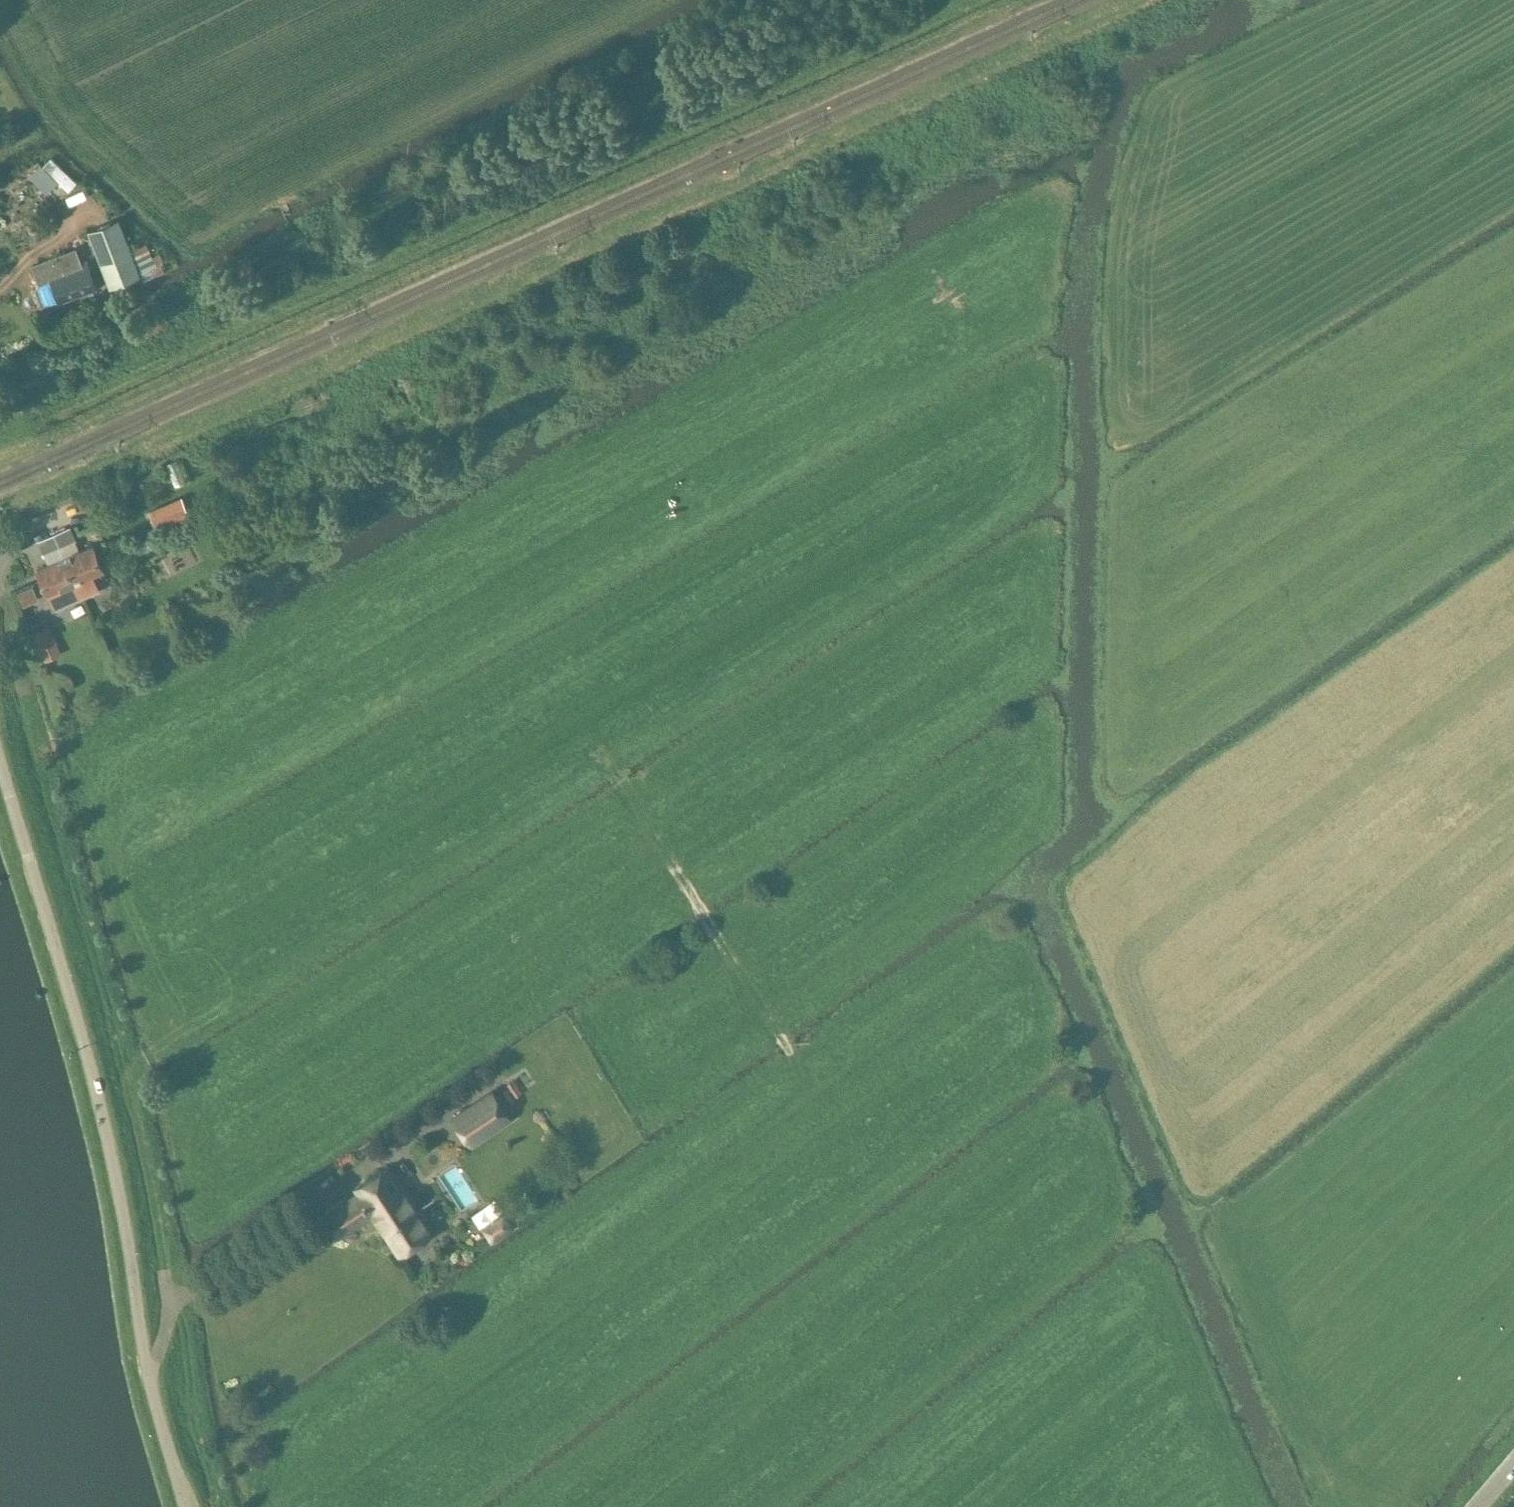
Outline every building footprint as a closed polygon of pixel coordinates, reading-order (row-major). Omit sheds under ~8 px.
[(51,156),(43,165),(68,190),(76,181),(51,156)] [(119,219),(87,231),(109,288),(141,276),(142,279),(164,271),(153,241),(131,249),(119,219)] [(75,249),(33,265),(39,280),(35,289),(43,310),(60,304),(59,301),(95,287),(88,268),(83,270),(75,249)] [(149,510),(157,529),(190,515),(181,496),(149,510)] [(94,544),(80,550),(79,550),(75,539),(60,545),(83,597),(100,589),(93,574),(105,569),(94,544)] [(132,546),(136,556),(153,549),(148,539),(143,541),(132,546)] [(48,594),(49,594),(55,609),(83,597),(60,545),(43,552),(48,564),(37,569),(48,594)] [(62,653),(50,625),(33,632),(45,660),(62,653)] [(471,1147),(513,1119),(493,1088),(450,1117),(471,1147)] [(389,1165),(355,1188),(358,1192),(325,1213),(339,1236),(372,1215),(398,1255),(433,1233),(389,1165)] [(491,1244),(515,1228),(505,1212),(481,1228),(491,1244)]
